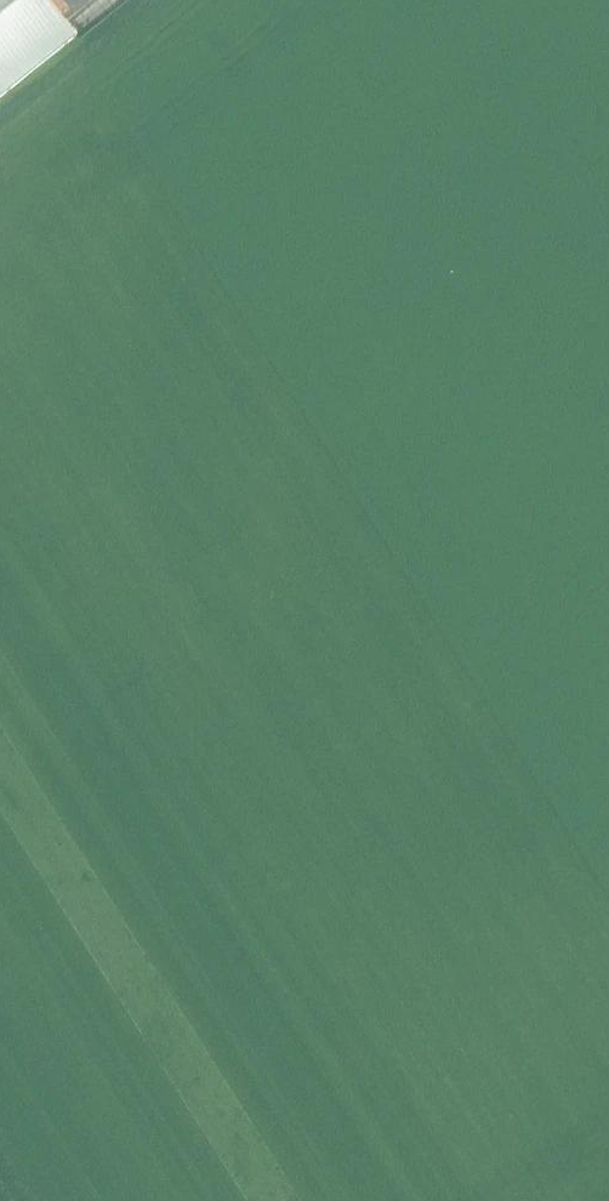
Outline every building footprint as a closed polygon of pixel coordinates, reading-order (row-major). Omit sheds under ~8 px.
[(72,40),(40,0),(0,0),(0,98),(72,40)]
